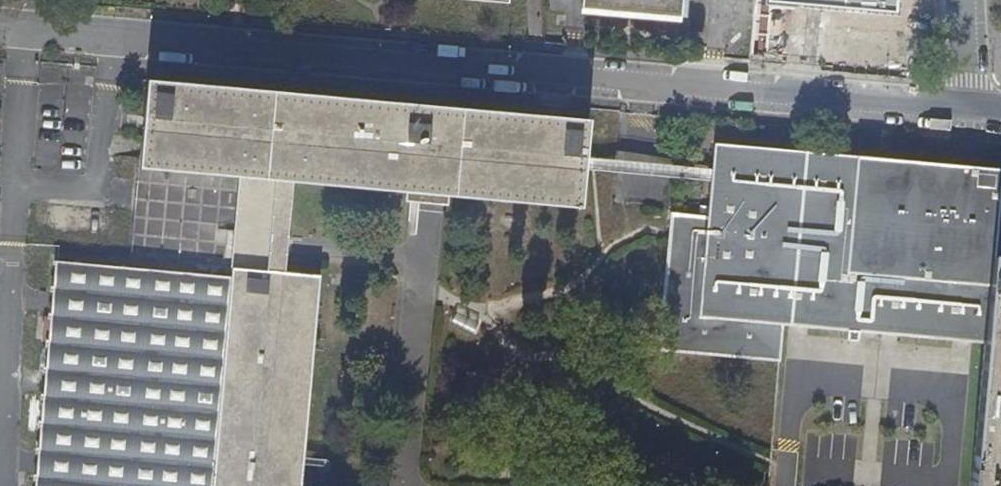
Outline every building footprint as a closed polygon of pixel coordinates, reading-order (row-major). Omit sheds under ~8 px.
[(580,5),(680,14),(681,0),(581,0),(580,5)] [(271,180),(291,182),(404,192),(580,208),(587,120),(450,107),(146,80),(138,168),(235,177),(271,180)] [(972,485),(1000,485),(1000,165),(715,141),(708,215),(672,212),(659,349),(780,359),(782,322),(985,340),(972,485)] [(235,177),(226,268),(263,271),(271,180),(235,177)] [(263,271),(283,272),(291,182),(271,180),(263,271)] [(308,393),(319,275),(283,272),(263,271),(226,268),(101,257),(55,254),(34,485),(299,485),(308,393)]
